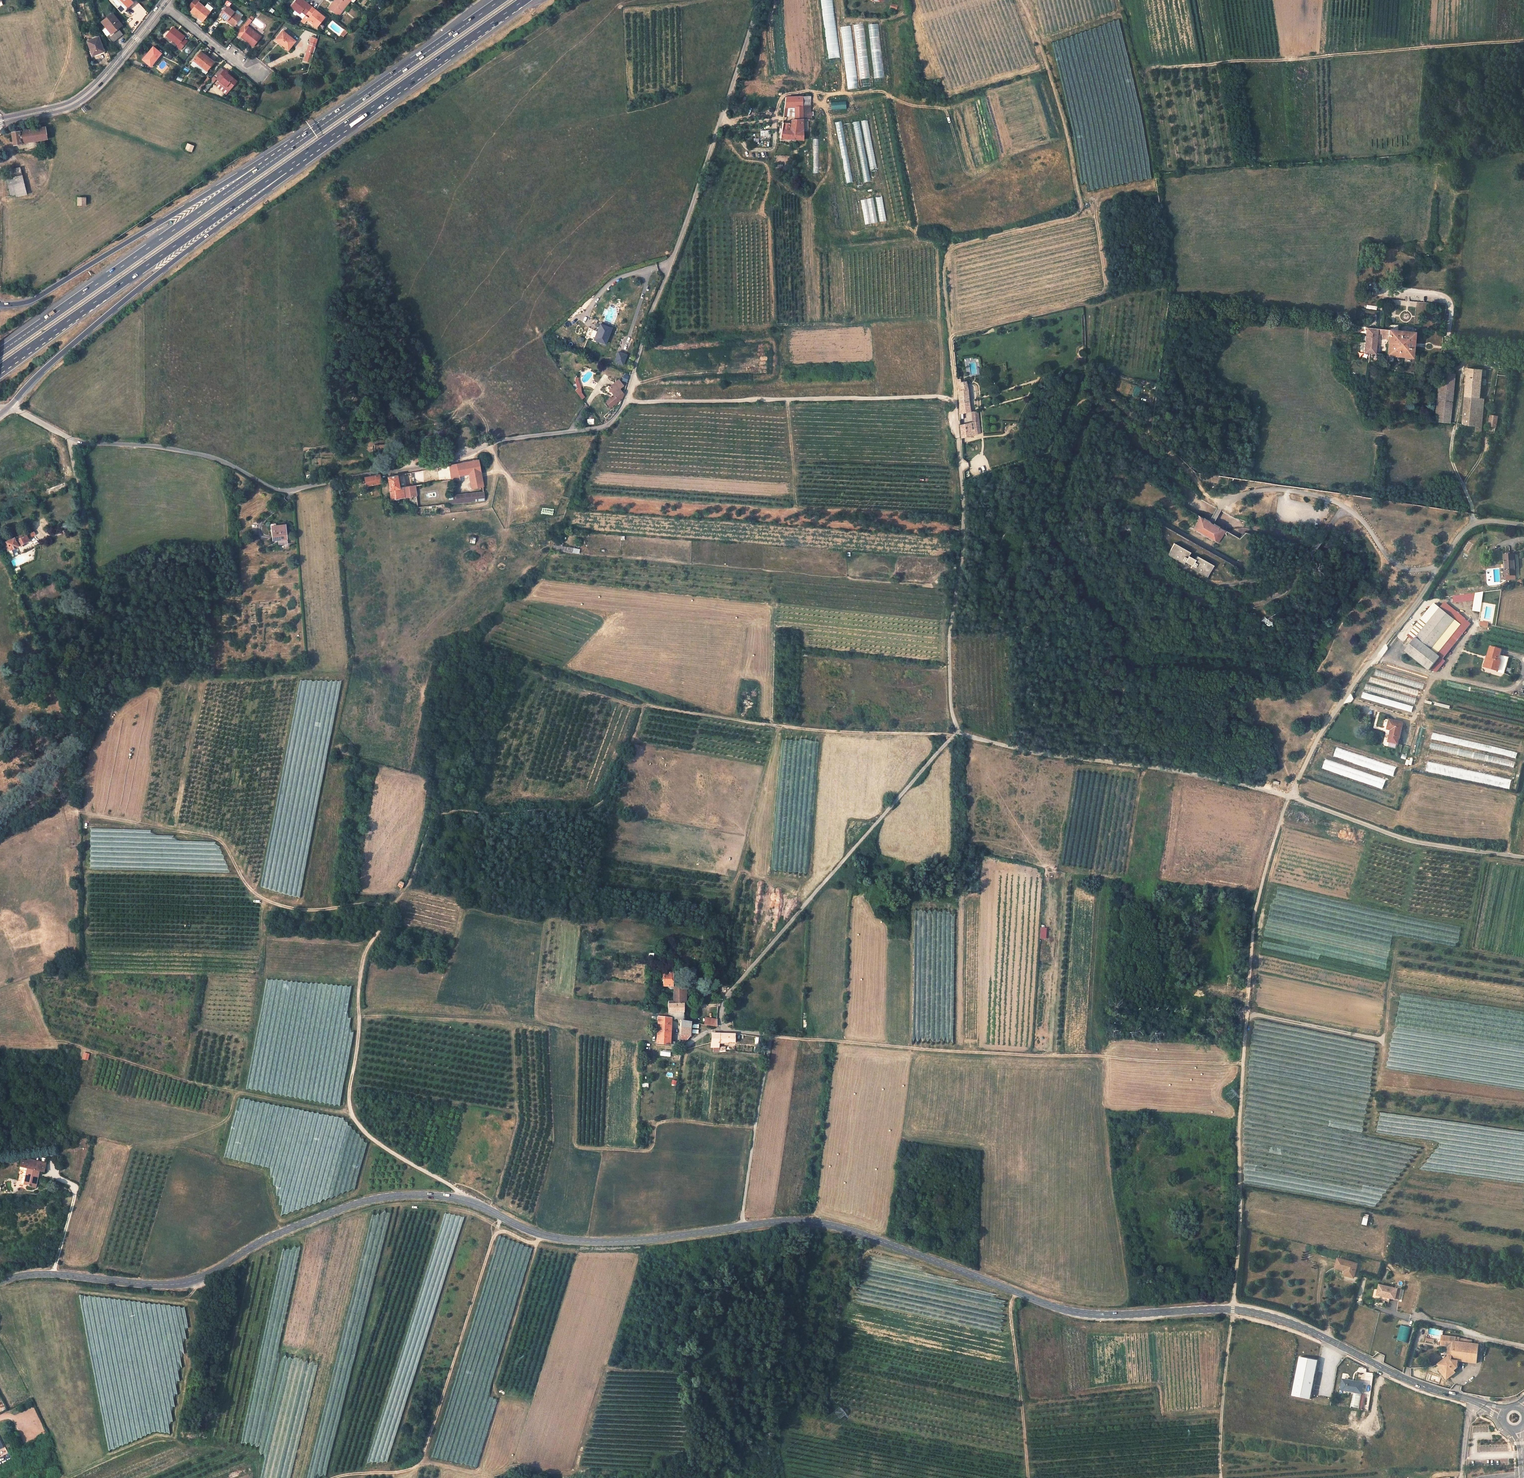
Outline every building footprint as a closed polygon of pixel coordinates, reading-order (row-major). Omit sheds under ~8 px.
[(111,1),(122,13),(132,3),(129,0),(112,0),(111,1)] [(198,18),(199,17),(203,20),(210,12),(198,3),(199,1),(198,0),(195,0),(189,7),(192,10),(191,12),(198,18)] [(312,8),(302,0),(296,0),(291,7),(300,15),(302,12),(306,15),(301,21),(304,24),(307,20),(317,28),(325,18),(312,8)] [(328,9),(338,17),(350,1),(348,0),(335,0),(328,9)] [(827,59),(838,58),(833,0),(822,0),(827,59)] [(227,7),(221,16),(227,21),(228,20),(235,26),(241,19),(227,7)] [(122,26),(112,14),(102,22),(106,28),(103,30),(107,36),(107,37),(112,43),(123,35),(118,29),(122,26)] [(864,23),(854,24),(860,87),(870,86),(864,23)] [(869,24),(874,84),(884,83),(879,23),(869,24)] [(847,90),(857,89),(851,25),(841,26),(847,90)] [(173,28),(166,36),(178,46),(177,47),(180,50),(187,42),(183,39),(184,37),(173,28)] [(249,28),(241,37),(253,47),(260,37),(249,28)] [(282,31),(275,40),(283,46),(284,45),(286,47),(285,48),(288,50),(292,45),(291,44),(294,41),(282,31)] [(98,37),(87,42),(93,56),(104,52),(98,37)] [(315,48),(308,46),(304,61),(310,63),(315,48)] [(153,47),(142,60),(150,66),(155,60),(156,60),(161,54),(153,47)] [(201,52),(194,61),(207,71),(213,64),(207,59),(208,58),(201,52)] [(224,70),(220,67),(212,76),(217,80),(224,70)] [(224,70),(217,80),(219,82),(225,87),(224,88),(229,91),(237,81),(226,73),(227,72),(224,70)] [(803,105),(802,97),(785,97),(783,117),(785,117),(785,116),(787,116),(788,107),(795,107),(795,120),(791,120),(790,124),(783,123),(781,138),(803,140),(803,119),(803,105)] [(846,101),(831,102),(831,110),(847,109),(846,101)] [(803,119),(812,118),(811,116),(811,111),(811,106),(803,105),(803,119)] [(14,145),(47,139),(45,127),(22,131),(21,128),(13,129),(14,132),(11,132),(14,145)] [(194,146),(187,144),(185,150),(191,152),(194,146)] [(27,195),(20,168),(10,171),(11,178),(16,195),(16,197),(27,195)] [(10,196),(16,195),(11,178),(6,179),(10,196)] [(611,328),(600,324),(594,339),(605,344),(608,337),(608,336),(611,328)] [(1378,329),(1366,328),(1364,353),(1370,353),(1372,354),(1375,354),(1377,333),(1378,329)] [(1414,332),(1384,329),(1383,334),(1382,339),(1385,340),(1387,341),(1386,355),(1411,358),(1414,332)] [(624,365),(628,354),(618,350),(614,361),(624,365)] [(1445,370),(1439,369),(1434,421),(1449,423),(1454,373),(1447,372),(1447,373),(1444,373),(1445,370)] [(1483,371),(1468,369),(1465,395),(1480,396),(1483,371)] [(963,412),(971,411),(969,401),(968,388),(967,388),(966,381),(960,382),(961,386),(962,389),(958,390),(959,403),(960,413),(963,412)] [(623,393),(615,382),(609,387),(614,393),(614,394),(615,396),(610,399),(610,398),(606,402),(610,407),(614,404),(614,405),(617,403),(616,402),(622,398),(623,393)] [(1465,395),(1463,417),(1483,419),(1485,399),(1480,398),(1480,396),(1465,395)] [(1498,417),(1491,415),(1489,425),(1496,427),(1498,417)] [(1483,419),(1463,417),(1462,429),(1481,431),(1483,419)] [(976,434),(981,433),(979,420),(973,422),(960,424),(962,437),(976,434)] [(481,471),(478,459),(449,465),(452,480),(460,478),(460,474),(469,473),(481,471)] [(391,500),(423,494),(420,471),(409,473),(412,486),(399,488),(397,475),(388,477),(390,489),(391,500)] [(469,473),(471,482),(482,480),(481,471),(469,473)] [(380,474),(365,477),(366,483),(366,485),(381,483),(380,478),(380,474)] [(484,491),(451,495),(448,504),(485,500),(484,491)] [(1215,542),(1219,537),(1223,530),(1215,526),(1211,524),(1208,522),(1199,516),(1192,529),(1197,532),(1212,541),(1212,540),(1215,542)] [(286,524),(272,526),(272,531),(274,531),(275,540),(279,540),(279,544),(288,544),(286,524)] [(18,536),(7,541),(11,549),(18,545),(18,546),(30,540),(27,535),(26,535),(24,536),(23,534),(22,534),(18,536)] [(11,549),(7,541),(1,544),(5,552),(11,549)] [(1190,553),(1173,543),(1167,555),(1183,565),(1184,562),(1192,566),(1190,569),(1206,577),(1213,566),(1197,557),(1195,560),(1188,556),(1190,553)] [(1473,555),(1466,567),(1472,569),(1478,557),(1473,555)] [(1515,556),(1504,556),(1505,576),(1516,576),(1515,556)] [(1480,612),(1483,592),(1475,593),(1474,600),(1472,611),(1480,612)] [(1474,600),(1475,593),(1452,597),(1453,603),(1474,600)] [(1440,608),(1460,624),(1465,618),(1445,602),(1440,608)] [(1433,603),(1408,636),(1415,641),(1406,651),(1430,670),(1442,655),(1438,652),(1460,624),(1440,608),(1433,603)] [(1489,656),(1486,667),(1497,669),(1500,660),(1498,659),(1500,649),(1490,646),(1487,656),(1489,656)] [(1397,744),(1403,723),(1389,720),(1387,730),(1391,731),(1389,742),(1397,744)] [(1432,740),(1513,755),(1514,749),(1433,734),(1432,740)] [(1431,749),(1513,766),(1514,760),(1432,744),(1431,749)] [(1395,775),(1397,765),(1336,749),(1334,759),(1395,775)] [(1428,759),(1479,770),(1480,763),(1429,753),(1428,759)] [(1359,771),(1325,760),(1322,769),(1351,778),(1353,774),(1358,776),(1359,771)] [(1428,764),(1427,771),(1436,772),(1436,770),(1440,770),(1440,772),(1448,773),(1448,770),(1457,771),(1457,767),(1428,764)] [(94,832),(92,832),(92,840),(97,840),(97,836),(100,836),(100,841),(102,841),(102,837),(106,837),(106,834),(108,834),(108,829),(94,829),(94,832)] [(673,985),(674,972),(671,972),(662,972),(662,977),(661,977),(661,980),(663,980),(662,986),(667,986),(670,988),(673,988),(673,985)] [(683,998),(685,998),(686,985),(673,985),(673,988),(673,1001),(668,1001),(667,1011),(683,1012),(683,1004),(683,998)] [(667,1011),(667,1017),(671,1018),(670,1019),(674,1019),(674,1018),(681,1019),(681,1020),(685,1020),(683,1012),(667,1011)] [(670,1025),(670,1019),(671,1018),(667,1017),(658,1017),(657,1023),(670,1025)] [(717,1019),(706,1018),(705,1025),(716,1027),(717,1019)] [(681,1020),(680,1035),(689,1036),(691,1022),(691,1021),(685,1020),(681,1020)] [(656,1043),(674,1046),(674,1044),(675,1041),(669,1041),(670,1025),(657,1023),(656,1043)] [(719,1043),(719,1041),(720,1033),(712,1032),(711,1042),(711,1047),(714,1048),(714,1052),(719,1052),(719,1047),(719,1043)] [(720,1033),(719,1041),(728,1042),(734,1042),(734,1041),(735,1033),(720,1033)] [(35,1187),(39,1169),(34,1167),(33,1170),(28,1168),(24,1184),(30,1185),(30,1186),(35,1187)] [(1358,1262),(1339,1257),(1337,1266),(1347,1269),(1345,1274),(1355,1276),(1358,1262)] [(1400,1299),(1402,1289),(1380,1284),(1379,1289),(1376,1288),(1374,1297),(1390,1301),(1391,1297),(1400,1299)] [(1396,1339),(1408,1343),(1412,1328),(1400,1325),(1396,1339)] [(1459,1339),(1442,1338),(1441,1347),(1448,1348),(1448,1357),(1450,1357),(1438,1366),(1442,1371),(1447,1377),(1455,1372),(1459,1369),(1459,1361),(1478,1363),(1479,1344),(1459,1343),(1459,1339)] [(1311,1399),(1318,1360),(1300,1357),(1293,1395),(1311,1399)] [(1447,1377),(1442,1371),(1439,1373),(1447,1381),(1456,1374),(1455,1372),(1447,1377)] [(1364,1383),(1343,1380),(1341,1390),(1362,1393),(1364,1383)] [(26,1439),(35,1436),(33,1430),(24,1433),(26,1439)]
